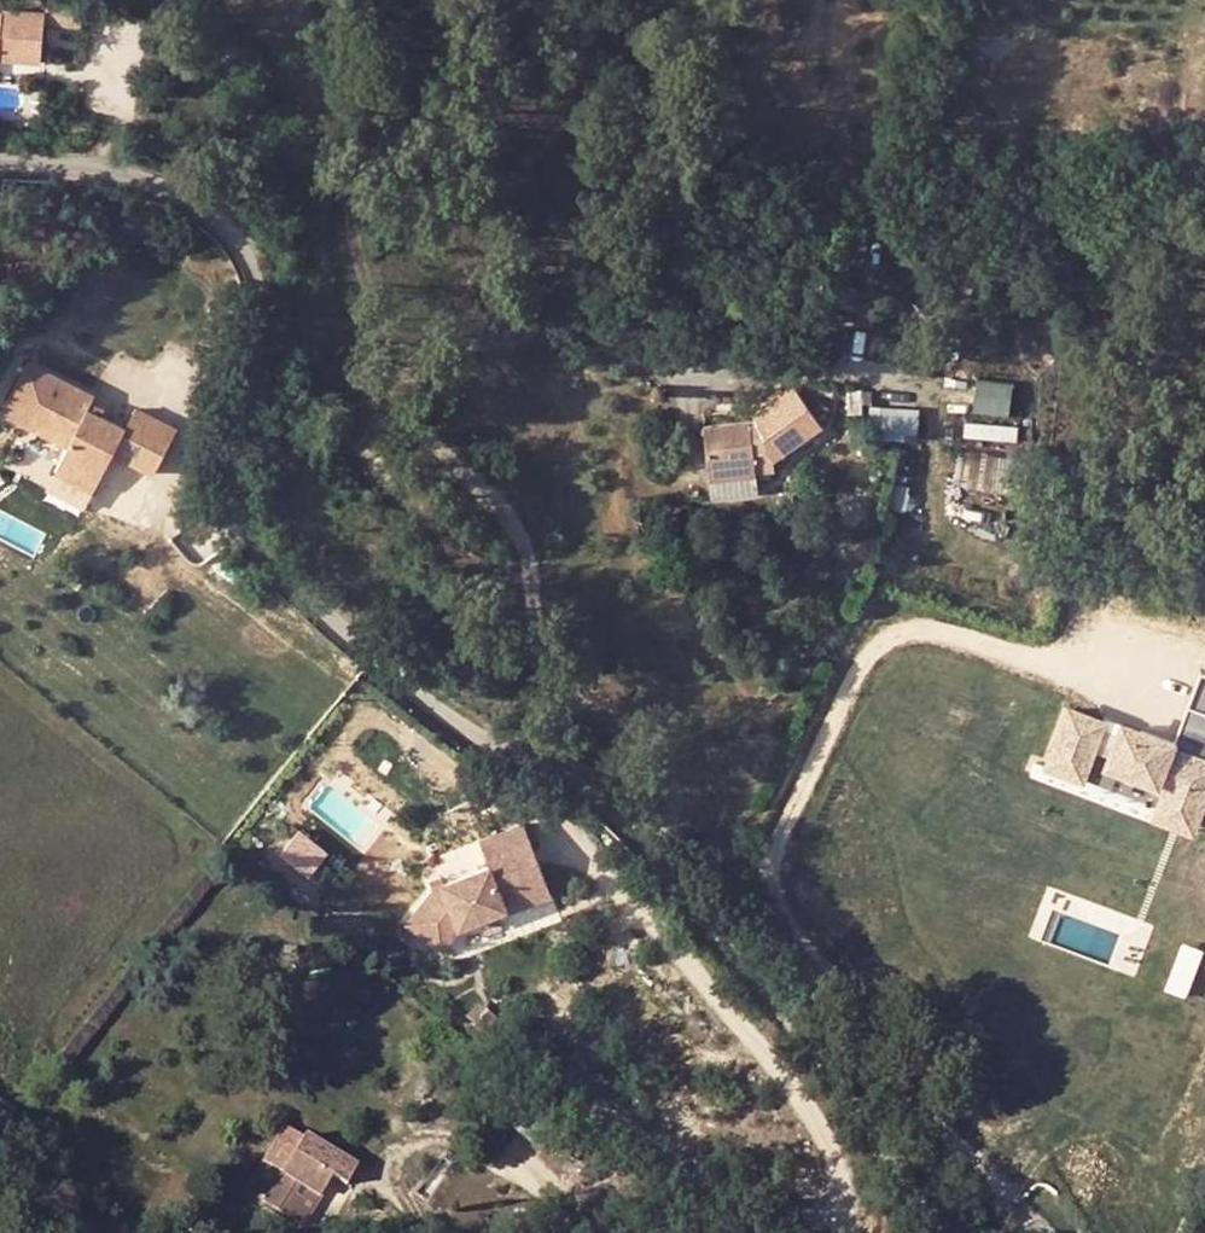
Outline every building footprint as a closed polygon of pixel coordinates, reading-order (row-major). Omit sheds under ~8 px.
[(85,40),(87,27),(90,17),(49,13),(49,36),(85,40)] [(104,395),(38,362),(8,415),(79,448),(98,409),(104,395)] [(1129,377),(1142,386),(1151,373),(1138,364),(1129,377)] [(974,378),(973,408),(1008,409),(1009,379),(974,378)] [(706,465),(754,466),(754,457),(762,458),(767,466),(822,432),(797,391),(754,416),(755,425),(707,424),(706,465)] [(916,435),(915,403),(876,404),(877,436),(916,435)] [(134,431),(98,409),(64,473),(104,492),(119,462),(134,431)] [(188,429),(146,410),(119,462),(160,481),(188,429)] [(753,478),(754,466),(706,465),(706,476),(753,478)] [(1202,672),(1189,707),(1204,713),(1204,673),(1202,672)] [(1189,707),(1175,743),(1173,748),(1204,760),(1204,713),(1189,707)] [(1175,743),(1124,724),(1120,734),(1102,728),(1105,721),(1070,708),(1048,766),(1071,775),(1078,755),(1090,759),(1094,749),(1111,755),(1107,766),(1166,789),(1185,796),(1190,781),(1204,787),(1204,760),(1173,748),(1175,743)] [(1190,781),(1185,796),(1166,789),(1155,818),(1193,832),(1204,801),(1204,787),(1190,781)] [(522,820),(474,833),(510,912),(553,896),(522,820)] [(434,885),(401,924),(441,957),(467,925),(503,906),(485,863),(434,885)] [(1186,993),(1201,947),(1179,940),(1164,986),(1186,993)] [(262,1202),(305,1134),(285,1122),(244,1191),(262,1202)] [(305,1134),(262,1202),(304,1227),(331,1179),(345,1186),(357,1165),(305,1134)] [(426,1206),(454,1170),(442,1163),(415,1199),(426,1206)]
